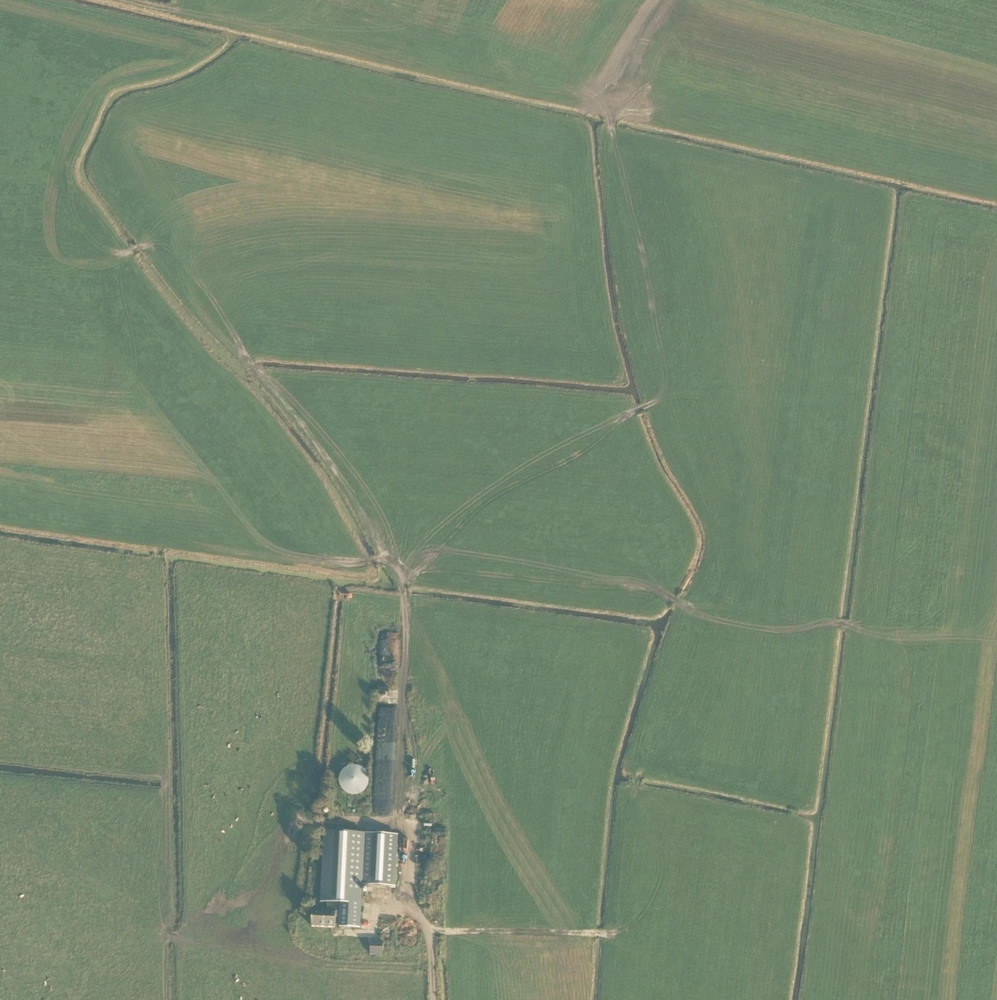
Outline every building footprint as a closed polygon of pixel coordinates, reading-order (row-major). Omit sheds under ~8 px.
[(349,794),(354,795),(358,794),(362,792),(366,789),(368,784),(369,780),(368,775),(366,771),(362,768),(358,766),(354,765),(349,766),(345,768),(342,771),(340,775),(339,780),(340,784),(342,789),(345,792),(349,794)] [(335,924),(339,924),(339,926),(360,927),(362,885),(395,886),(398,835),(324,831),(321,901),(327,901),(327,910),(312,910),(311,926),(335,927),(335,924)] [(384,941),(371,940),(370,955),(383,956),(384,941)]
